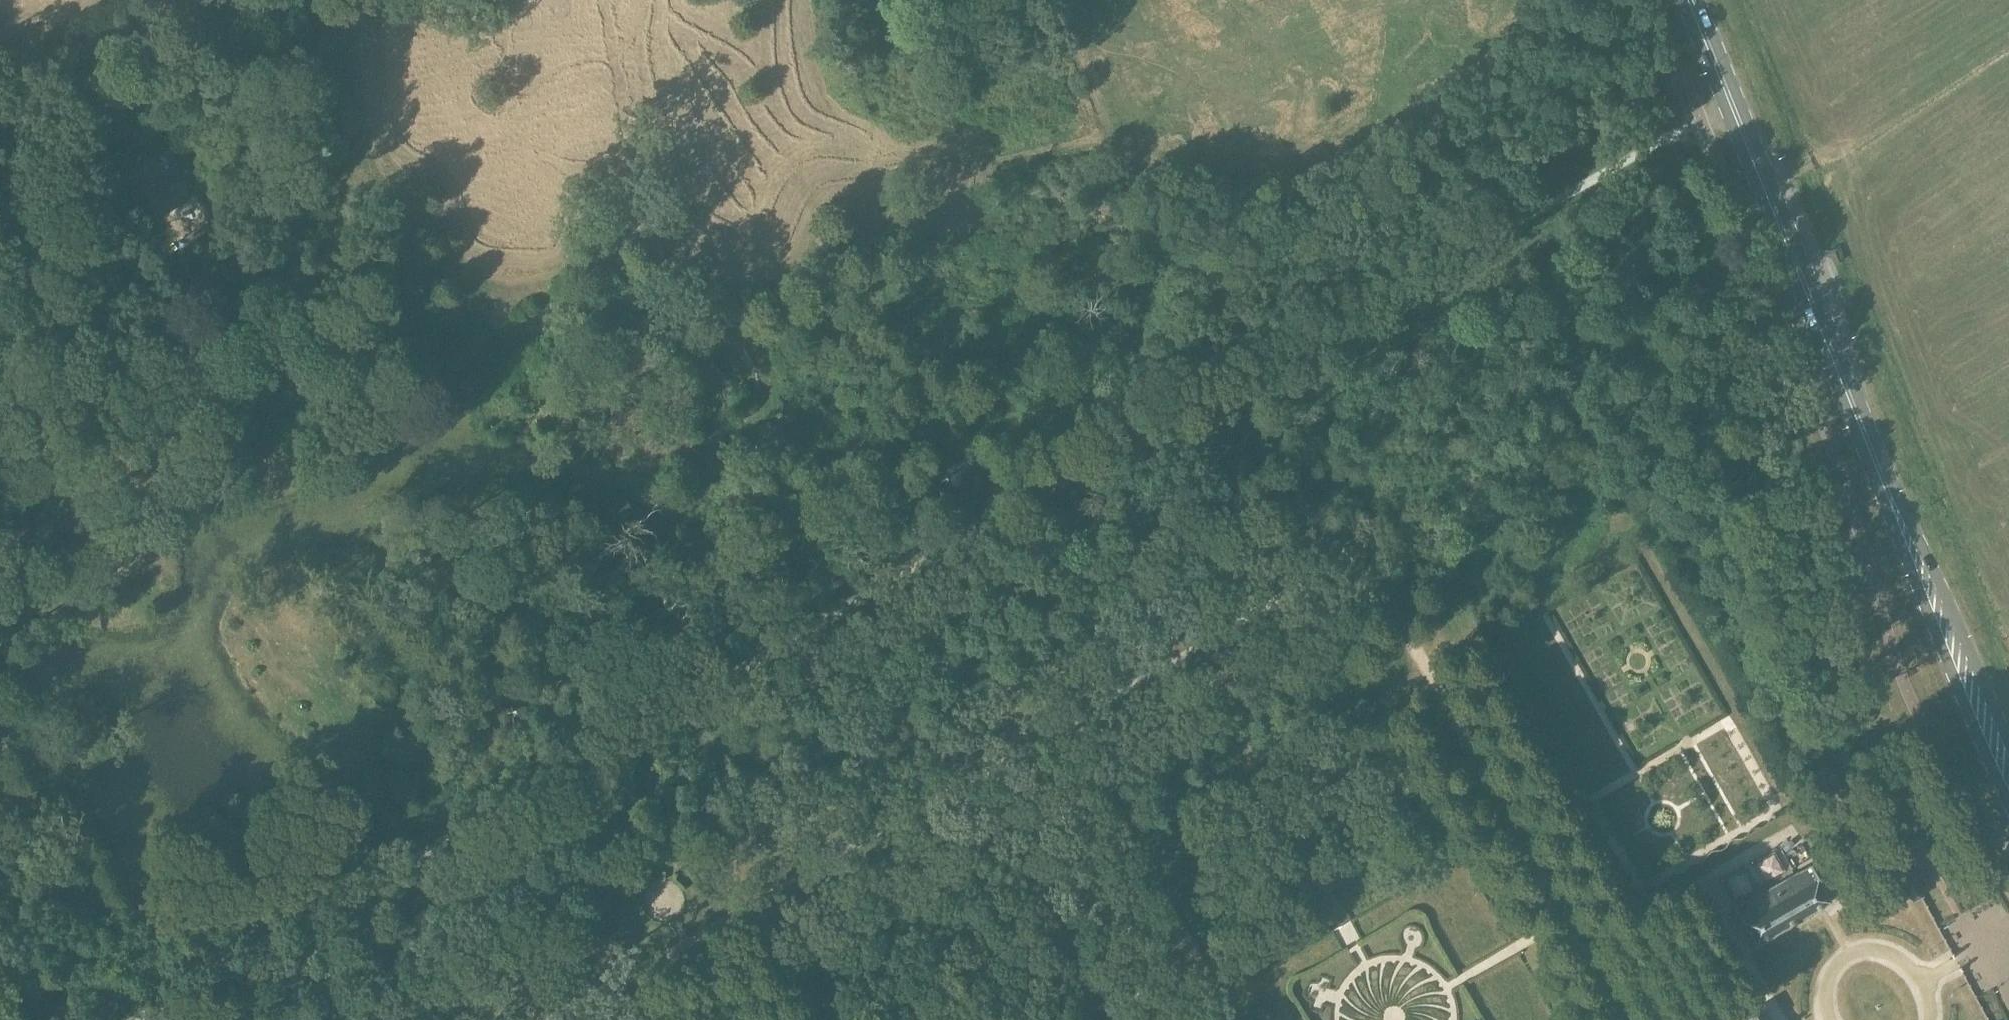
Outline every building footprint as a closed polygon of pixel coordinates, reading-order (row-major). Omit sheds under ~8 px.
[(1759,858),(1765,877),(1784,872),(1779,852),(1759,858)] [(1735,905),(1755,943),(1788,925),(1788,923),(1797,918),(1799,918),(1831,900),(1810,863),(1735,905)] [(1736,895),(1755,886),(1746,868),(1728,877),(1736,895)] [(1913,878),(1912,879),(1903,884),(1912,901),(1921,896),(1923,896),(1913,878)]
